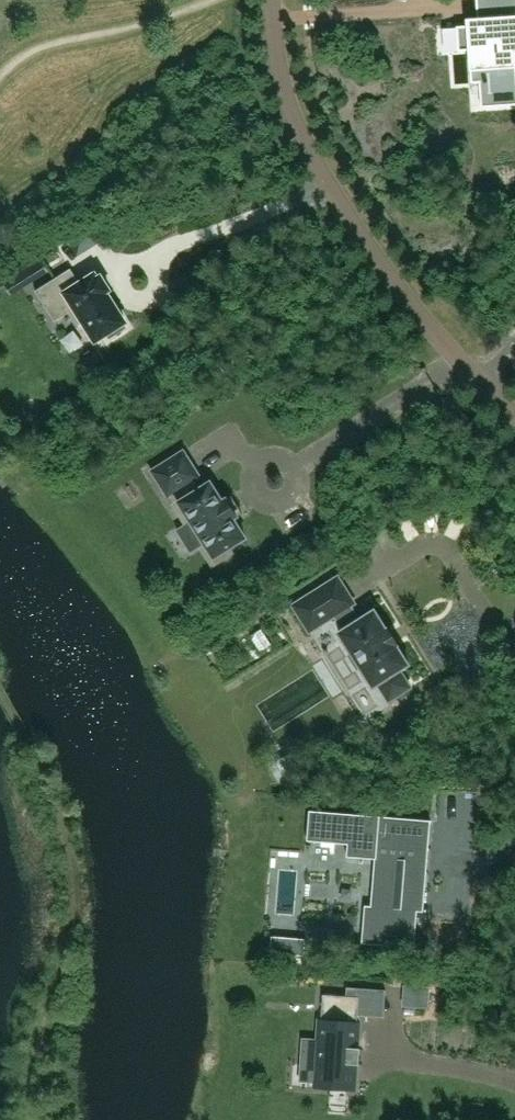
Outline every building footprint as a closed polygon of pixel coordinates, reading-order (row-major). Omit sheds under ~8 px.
[(478,19),(468,19),(468,26),(454,27),(443,28),(445,52),(459,51),(470,51),(472,83),(480,83),(482,107),(514,105),(514,0),(477,0),(478,19)] [(10,289),(21,282),(14,270),(2,277),(10,289)] [(98,278),(96,274),(71,290),(62,275),(36,291),(46,307),(61,298),(79,326),(84,322),(96,341),(107,335),(110,339),(126,329),(123,324),(126,323),(107,293),(111,291),(102,276),(98,278)] [(229,549),(246,538),(234,519),(238,517),(227,499),(223,502),(211,483),(199,490),(193,481),(200,477),(184,452),(153,471),(173,502),(176,500),(182,509),(179,511),(191,530),(195,527),(206,544),(202,546),(213,565),(232,553),(229,549)] [(431,534),(444,533),(443,512),(430,512),(431,534)] [(461,540),(471,522),(461,517),(451,534),(461,540)] [(411,542),(424,538),(417,518),(404,522),(411,542)] [(408,666),(410,665),(409,663),(408,663),(397,646),(398,646),(397,644),(396,644),(389,632),(388,630),(387,630),(376,613),(377,612),(375,610),(374,612),(361,620),(352,605),(355,603),(338,577),(294,605),(310,631),(335,616),(344,631),(342,632),(340,633),(341,635),(353,653),(350,656),(358,669),(361,667),(373,686),(374,688),(376,686),(379,684),(390,701),(411,687),(400,671),(408,666)] [(270,704),(276,718),(295,710),(289,696),(270,704)] [(293,752),(275,763),(284,777),(302,766),(293,752)] [(429,850),(431,820),(311,811),(308,841),(349,844),(348,857),(376,859),(372,906),(366,905),(363,943),(415,947),(418,911),(424,912),(427,871),(421,871),(422,849),(429,850)] [(306,939),(289,937),(288,954),(305,956),(306,939)] [(303,1039),(302,1064),(317,1065),(316,1083),(316,1086),(355,1089),(357,1064),(360,1065),(360,1063),(357,1063),(358,1050),(361,1050),(361,1048),(358,1048),(360,1023),(358,1023),(359,1015),(360,997),(347,996),(324,994),(322,1021),(321,1021),(319,1040),(303,1039)]
